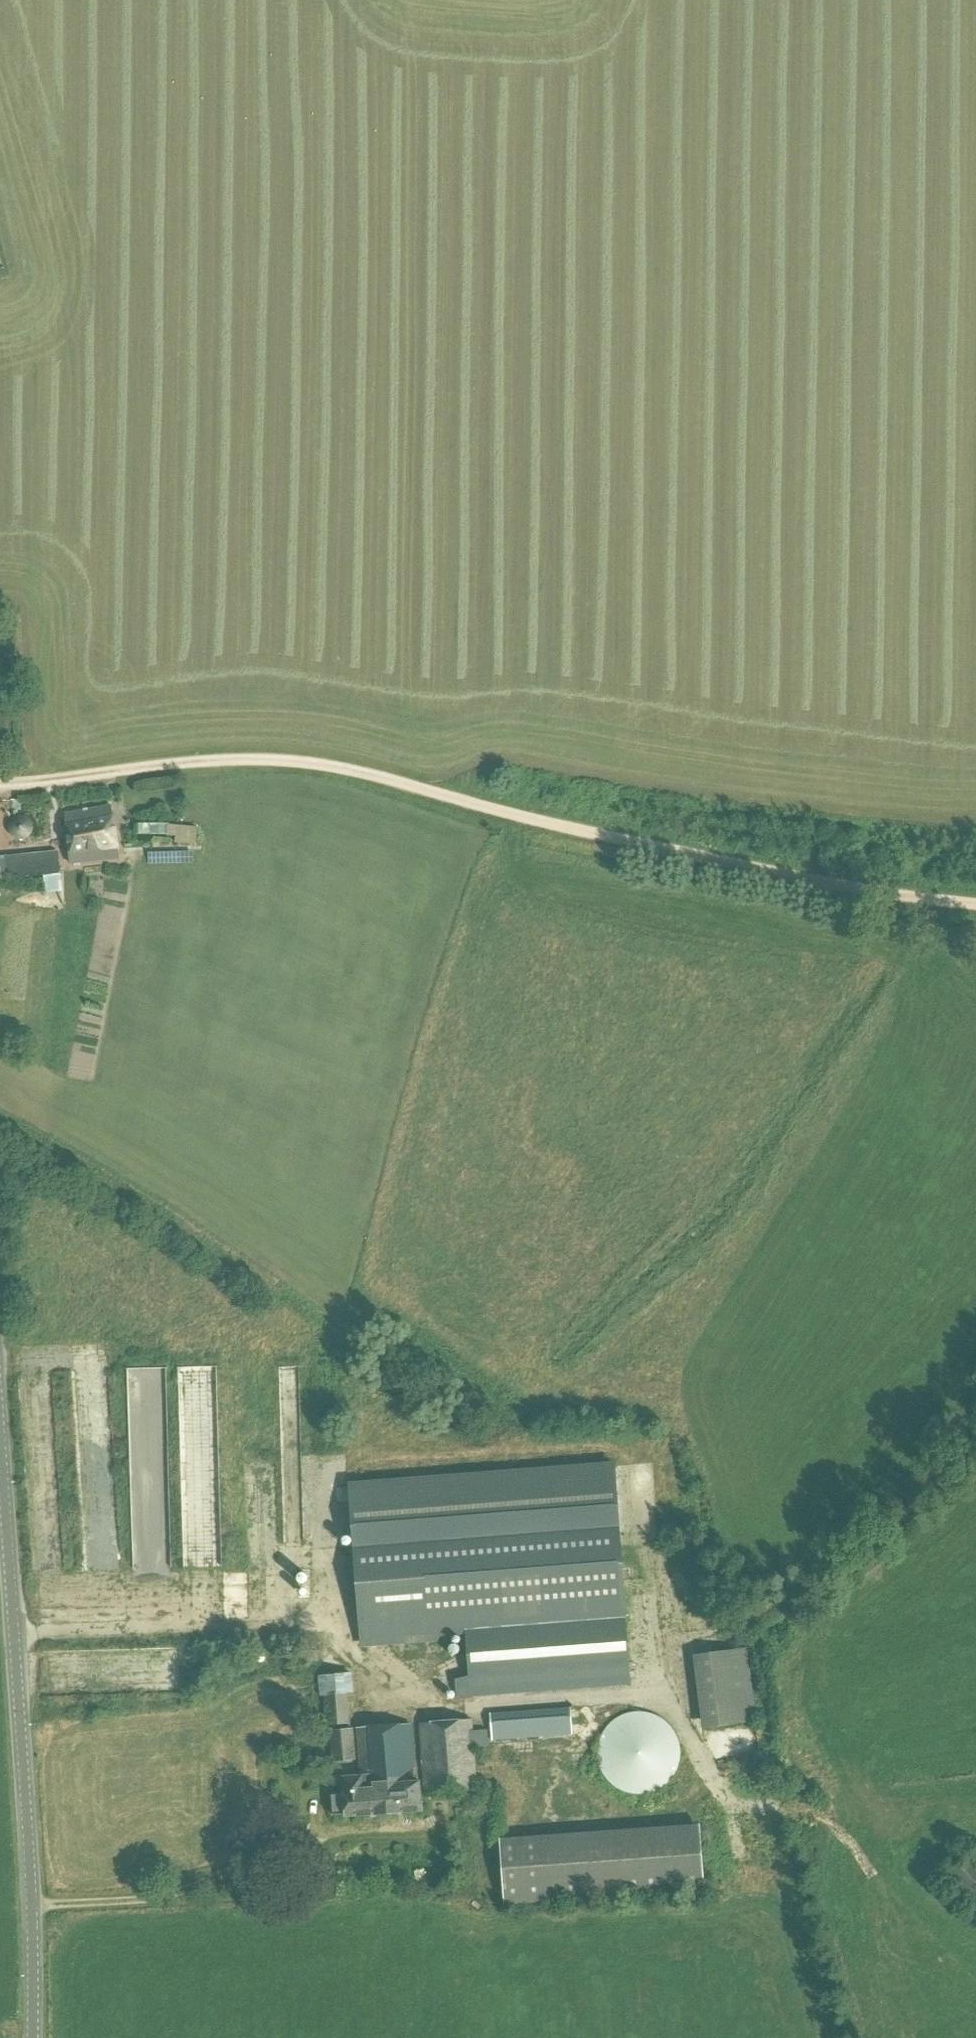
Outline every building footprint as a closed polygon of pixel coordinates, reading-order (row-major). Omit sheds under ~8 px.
[(111,806),(66,814),(69,837),(72,863),(120,857),(116,832),(111,806)] [(0,857),(0,879),(61,874),(59,852),(0,857)] [(185,863),(183,855),(161,859),(163,868),(185,863)] [(268,1449),(269,1430),(252,1430),(251,1448),(268,1449)] [(354,1486),(350,1486),(353,1532),(362,1644),(466,1636),(466,1634),(465,1614),(624,1602),(614,1466),(354,1486)] [(224,1511),(225,1479),(190,1478),(190,1510),(224,1511)] [(153,1536),(148,1545),(168,1555),(172,1546),(153,1536)] [(469,1677),(457,1677),(458,1695),(470,1694),(471,1694),(630,1683),(624,1602),(465,1614),(466,1634),(466,1636),(469,1677)] [(348,1723),(346,1694),(352,1693),(351,1673),(318,1675),(319,1695),(323,1695),(325,1725),(348,1723)] [(680,1753),(680,1745),(680,1737),(678,1729),(674,1722),(668,1715),(663,1711),(655,1707),(646,1705),(638,1704),(631,1705),(623,1708),(616,1712),(611,1716),(606,1722),(602,1729),(600,1738),(599,1746),(600,1755),(603,1762),(607,1769),(613,1775),(620,1780),(627,1783),(635,1785),(642,1785),(650,1784),(657,1782),(664,1777),(669,1773),(674,1767),(678,1760),(680,1753)] [(491,1713),(493,1741),(572,1735),(572,1708),(491,1713)] [(421,1723),(426,1795),(478,1791),(475,1747),(489,1746),(488,1730),(474,1731),(473,1719),(421,1723)] [(330,1794),(332,1814),(347,1813),(347,1816),(423,1810),(421,1781),(418,1781),(418,1777),(415,1777),(411,1724),(358,1728),(362,1776),(344,1777),(345,1793),(330,1794)] [(330,1730),(332,1761),(357,1759),(354,1728),(330,1730)] [(500,1843),(504,1905),(704,1890),(700,1828),(500,1843)]
